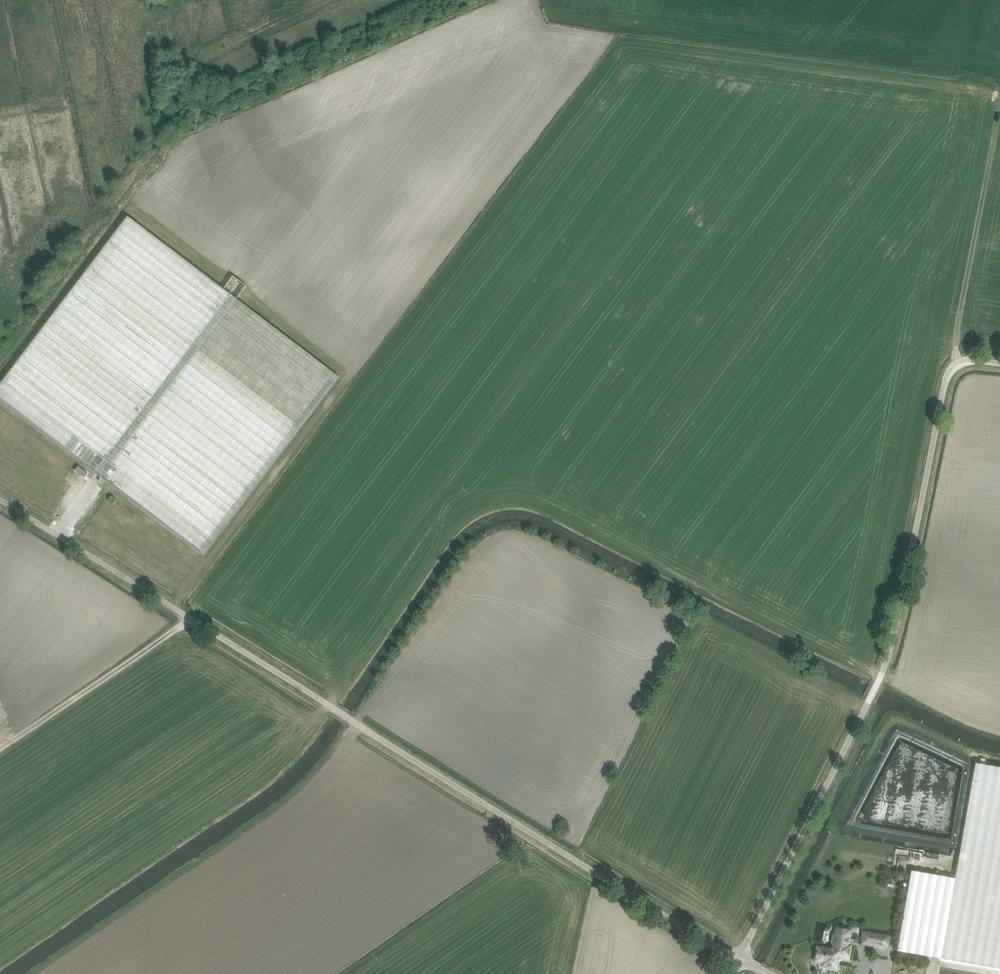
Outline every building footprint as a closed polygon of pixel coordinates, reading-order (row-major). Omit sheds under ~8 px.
[(340,375),(131,217),(0,389),(0,400),(203,554),(340,375)] [(226,277),(239,287),(249,275),(235,265),(226,277)] [(976,763),(955,878),(913,871),(899,950),(999,968),(999,767),(976,763)] [(907,829),(872,823),(869,836),(918,845),(920,833),(907,831),(907,829)] [(820,921),(817,941),(824,942),(828,922),(820,921)] [(816,968),(834,970),(835,957),(846,958),(847,945),(842,945),(845,924),(830,923),(827,945),(812,943),(810,959),(817,960),(816,968)] [(856,943),(874,943),(874,940),(883,941),(884,931),(857,930),(856,943)]
